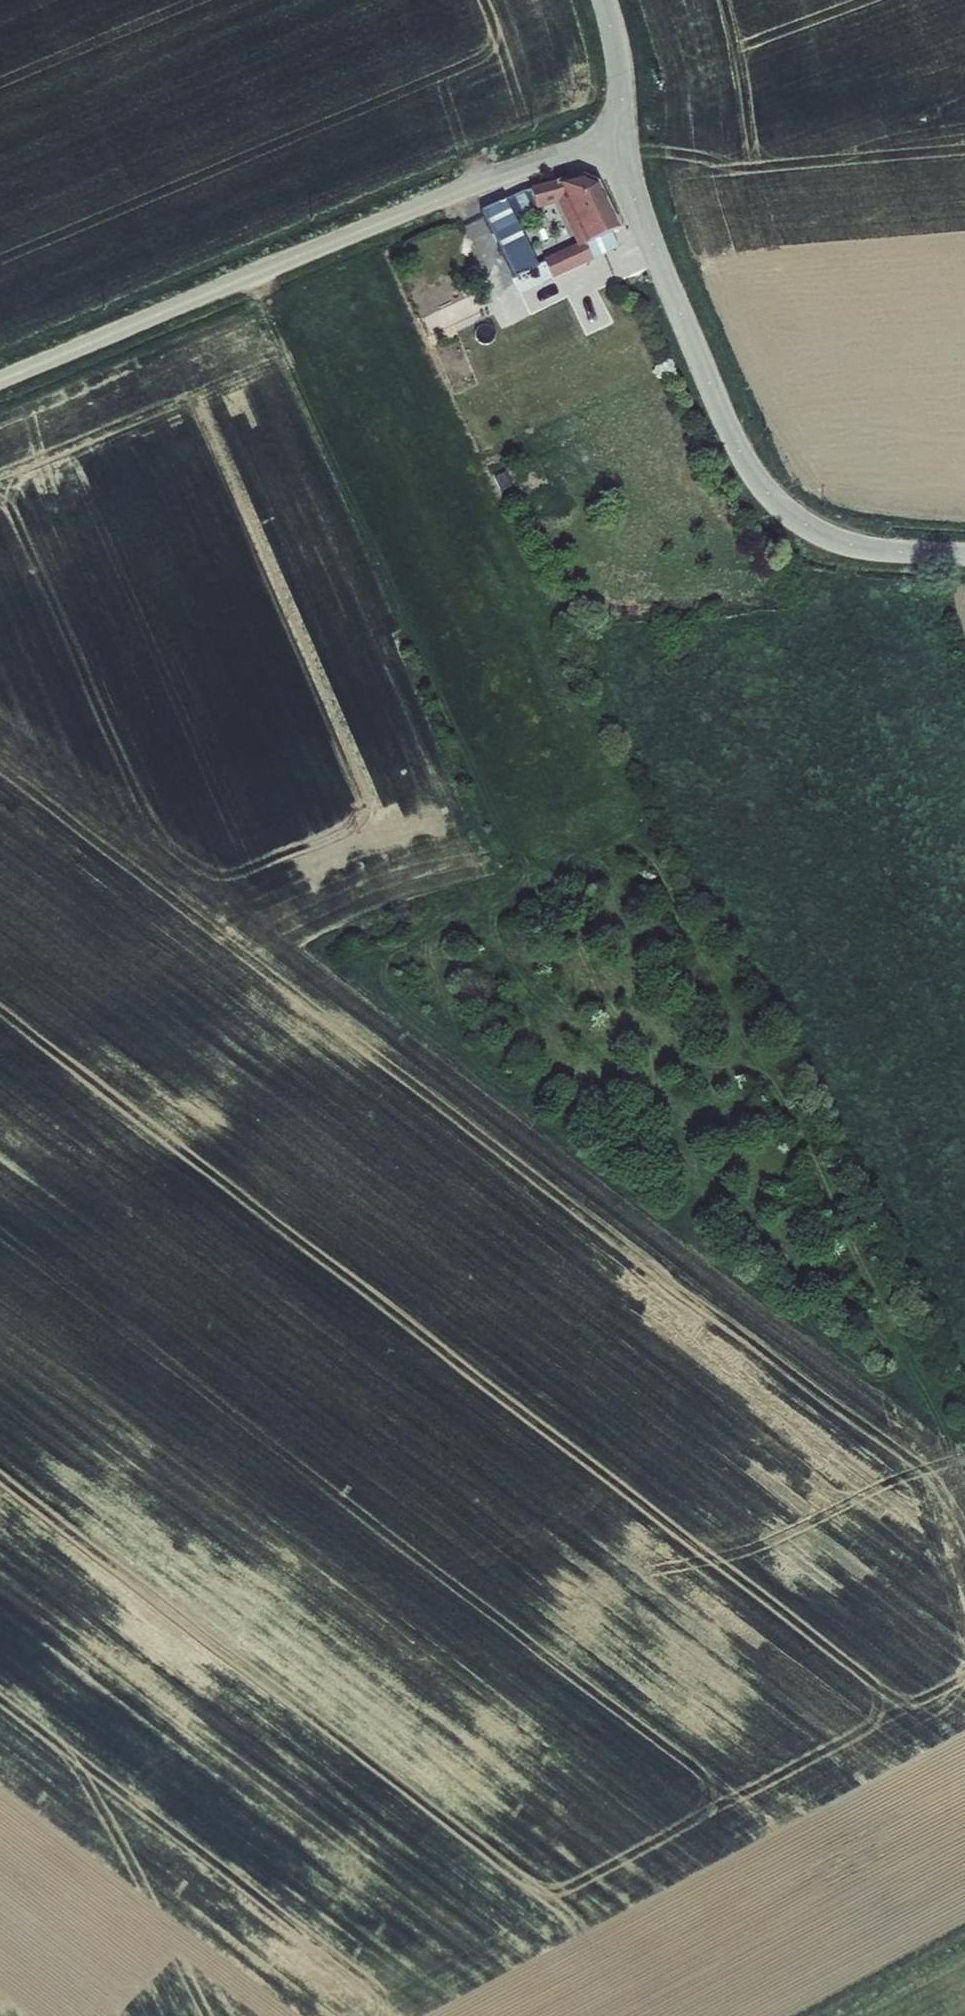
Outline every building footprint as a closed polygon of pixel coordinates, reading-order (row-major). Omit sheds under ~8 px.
[(580,172),(530,187),(536,208),(556,203),(575,243),(542,258),(552,278),(618,247),(609,231),(620,225),(598,180),(580,172)] [(513,216),(534,207),(526,189),(521,191),(480,209),(513,278),(538,267),(513,216)]
